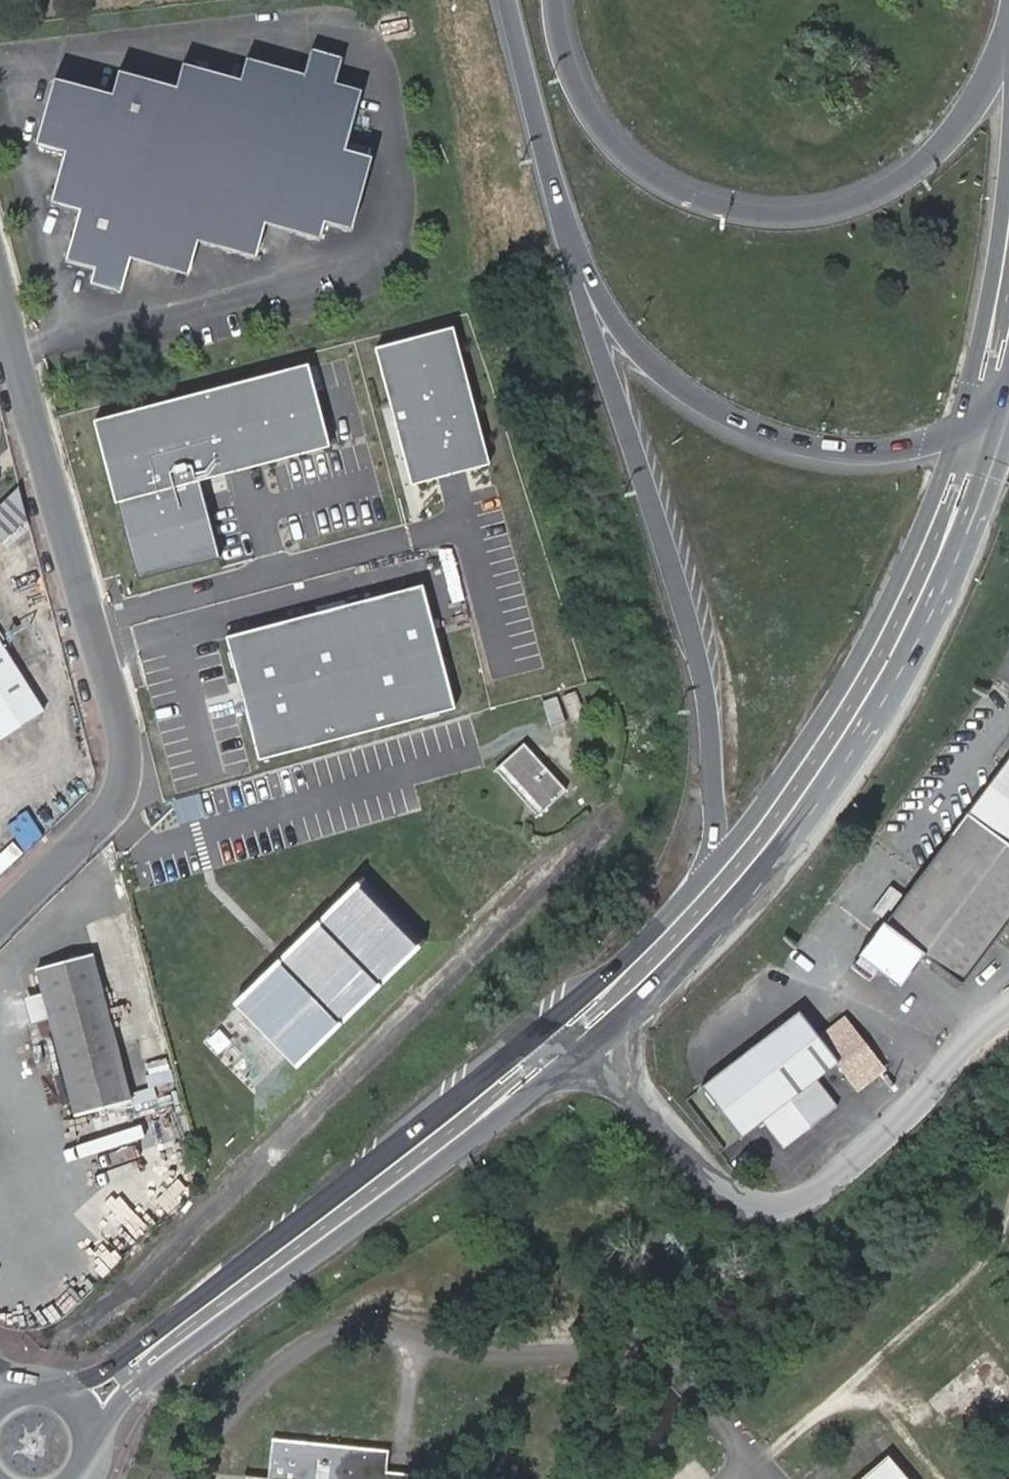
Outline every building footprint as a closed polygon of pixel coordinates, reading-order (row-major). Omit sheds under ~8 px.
[(44,77),(26,144),(56,152),(43,200),(72,208),(58,261),(88,269),(84,285),(115,293),(124,258),(183,274),(192,240),(250,255),(259,221),(315,235),(319,218),(347,225),(366,152),(339,145),(354,84),(328,77),(335,49),(304,41),(297,69),(238,53),(232,75),(173,59),(167,83),(110,68),(102,92),(44,77)] [(455,327),(377,348),(413,485),(491,465),(455,327)] [(312,367),(97,424),(141,581),(220,560),(200,484),(333,452),(312,367)] [(19,488),(0,506),(0,544),(27,517),(19,488)] [(27,517),(0,544),(0,549),(5,554),(30,530),(27,517)] [(426,587),(227,639),(261,766),(459,713),(426,587)] [(45,712),(0,641),(0,742),(45,712)] [(573,693),(561,697),(570,721),(582,716),(573,693)] [(564,723),(555,700),(544,704),(553,728),(564,723)] [(566,794),(524,749),(494,777),(538,823),(566,794)] [(967,814),(951,836),(885,922),(883,921),(857,954),(859,956),(852,963),(853,969),(864,979),(870,977),(876,970),(900,986),(923,957),(961,985),(995,941),(1003,930),(1008,922),(1008,759),(967,814)] [(365,878),(234,1005),(299,1071),(429,944),(365,878)] [(1003,930),(995,941),(1003,947),(1008,940),(1008,934),(1003,930)] [(48,1015),(64,1082),(52,1085),(54,1096),(58,1095),(60,1102),(70,1099),(74,1114),(130,1100),(94,953),(36,967),(42,990),(48,1015)] [(48,1015),(42,990),(24,995),(29,1019),(48,1015)] [(798,1016),(702,1088),(740,1138),(761,1122),(782,1148),(834,1108),(815,1082),(837,1065),(857,1091),(881,1071),(840,1020),(817,1039),(798,1016)] [(331,1437),(330,1445),(345,1447),(346,1439),(331,1437)] [(258,1466),(257,1478),(404,1478),(404,1474),(383,1472),(348,1468),(349,1447),(345,1447),(330,1445),(275,1440),(272,1468),(258,1466)] [(348,1468),(383,1472),(385,1450),(349,1447),(348,1468)] [(886,1457),(860,1478),(905,1478),(886,1457)] [(258,1466),(250,1465),(249,1478),(257,1478),(258,1466)]
